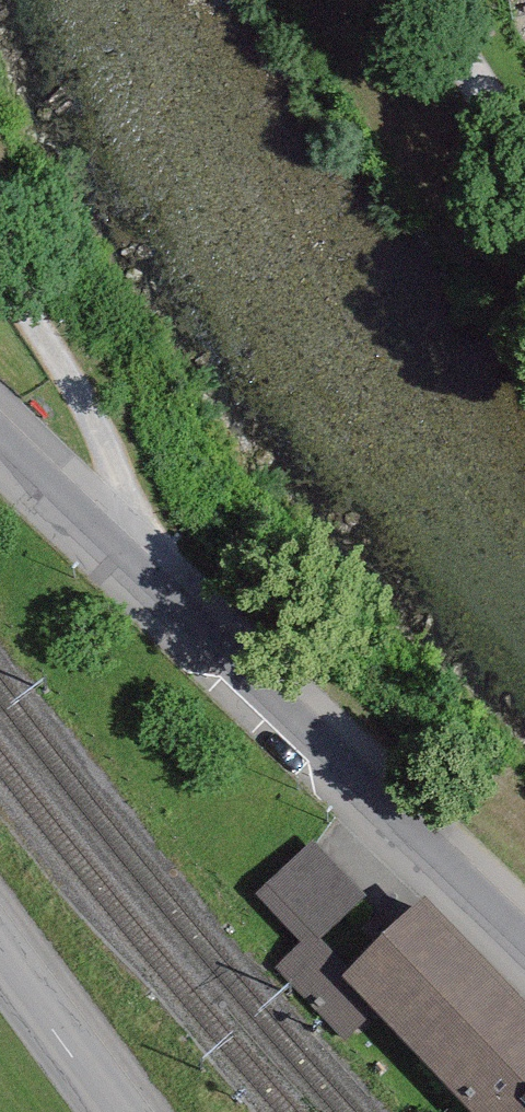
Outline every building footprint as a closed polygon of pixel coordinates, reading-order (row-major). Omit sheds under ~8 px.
[(524,1041),(524,1020),(423,915),(357,979),(319,939),(359,900),(310,849),(262,895),(311,946),(281,975),(341,1037),(372,1007),(463,1101),(524,1041)] [(463,1101),(474,1111),(524,1111),(524,1041),(463,1101)]
